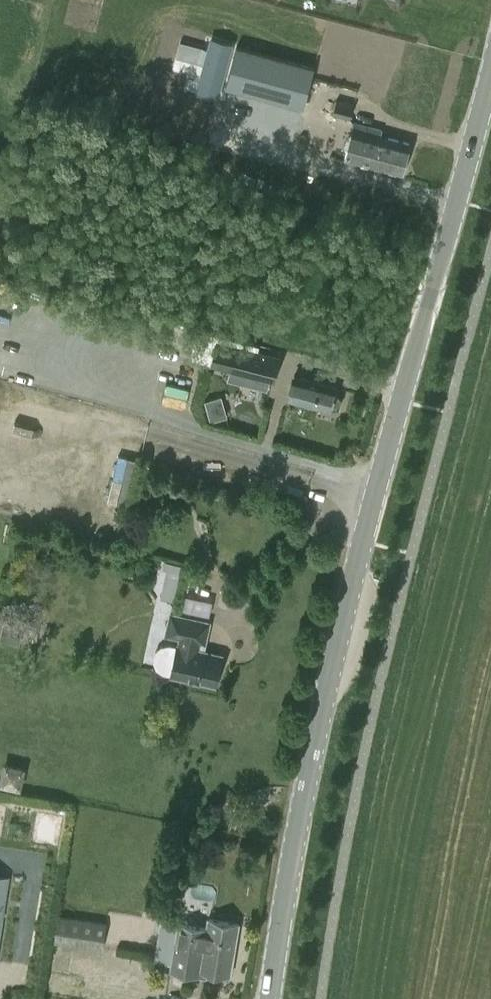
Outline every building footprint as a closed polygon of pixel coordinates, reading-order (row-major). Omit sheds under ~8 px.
[(315,67),(238,46),(226,88),(303,108),(315,67)] [(355,106),(336,102),(332,114),(350,120),(355,106)] [(402,174),(409,146),(380,138),(382,129),(356,121),(352,132),(346,159),(402,174)] [(238,346),(196,335),(190,360),(232,370),(231,372),(272,382),(280,356),(238,346)] [(20,381),(23,372),(0,366),(0,376),(20,381)] [(342,400),(335,394),(337,388),(296,377),(290,400),(330,412),(331,410),(339,408),(342,400)] [(239,384),(235,400),(252,404),(255,388),(239,384)] [(117,453),(107,495),(123,499),(132,457),(117,453)] [(164,561),(162,569),(166,570),(160,598),(174,601),(182,565),(164,561)] [(171,676),(214,686),(218,670),(221,656),(197,651),(198,643),(204,644),(209,624),(170,615),(165,636),(180,639),(178,647),(177,647),(174,661),(171,676)] [(24,626),(4,621),(0,639),(20,643),(24,626)] [(0,769),(0,784),(19,788),(24,768),(1,763),(0,769)] [(0,878),(0,939),(9,879),(0,878)] [(58,915),(54,940),(101,949),(105,923),(58,915)] [(206,976),(207,972),(230,975),(239,923),(208,918),(207,928),(179,924),(171,971),(206,976)]
